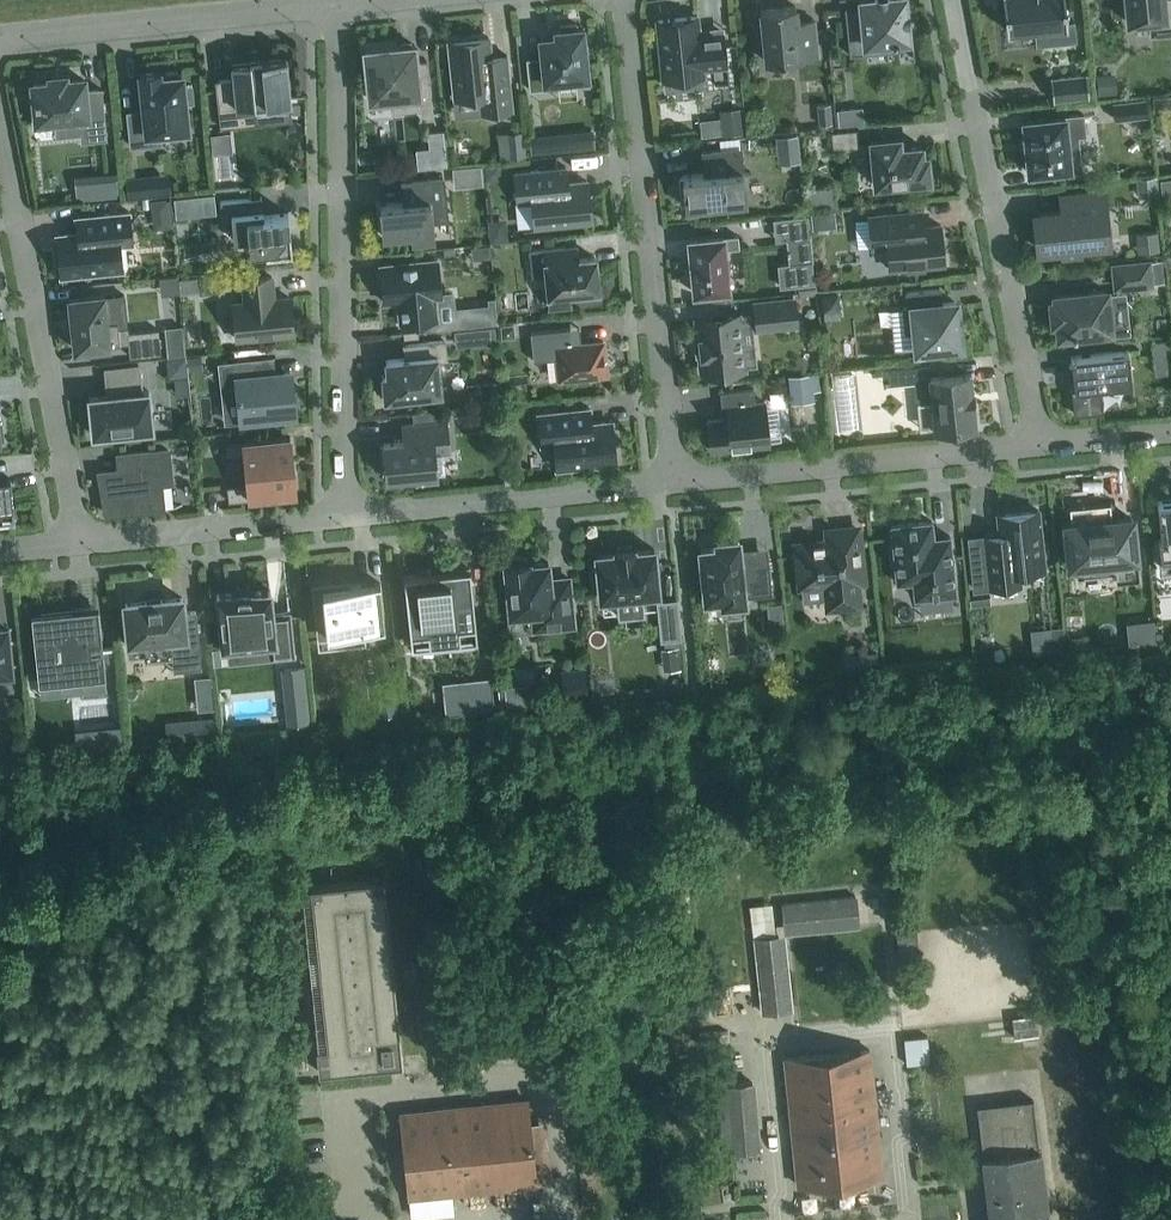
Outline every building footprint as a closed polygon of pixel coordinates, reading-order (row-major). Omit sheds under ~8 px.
[(911,37),(913,59),(915,59),(911,23),(906,24),(905,9),(910,9),(909,0),(861,0),(861,7),(846,8),(846,7),(844,7),(849,55),(869,53),(868,51),(867,52),(866,42),(891,39),(891,41),(898,40),(898,39),(911,37)] [(1006,30),(1035,27),(1037,44),(1076,40),(1074,21),(1067,22),(1064,0),(1003,0),(1006,30)] [(1128,22),(1150,20),(1151,35),(1170,33),(1170,0),(1126,0),(1128,22)] [(758,24),(760,48),(765,47),(766,62),(817,57),(813,18),(797,20),(795,6),(761,9),(762,24),(758,24)] [(657,20),(663,79),(703,75),(703,69),(727,66),(723,33),(699,35),(697,16),(657,20)] [(547,81),(588,77),(583,28),(578,28),(577,22),(561,24),(562,30),(557,30),(557,36),(541,38),(543,57),(526,59),(530,90),(548,88),(547,81)] [(489,57),(487,37),(447,41),(453,98),(478,95),(480,113),(511,109),(505,55),(489,57)] [(364,50),(370,100),(391,98),(393,112),(421,109),(419,95),(430,94),(426,60),(416,62),(414,45),(364,50)] [(234,79),(216,81),(221,127),(256,124),(254,105),(290,101),(286,58),(232,64),(234,79)] [(140,73),(144,110),(127,112),(131,146),(160,143),(159,132),(188,129),(185,102),(193,102),(191,85),(183,86),(181,70),(159,73),(159,71),(140,73)] [(1114,73),(1096,75),(1098,95),(1117,93),(1114,73)] [(1053,100),(1089,96),(1086,75),(1051,78),(1053,100)] [(52,87),(51,82),(33,84),(35,103),(31,103),(33,127),(57,125),(56,118),(79,116),(82,141),(106,139),(101,89),(84,90),(83,79),(65,81),(66,85),(52,87)] [(1113,102),(1114,117),(1144,114),(1143,99),(1113,102)] [(830,103),(817,104),(818,124),(832,123),(830,103)] [(856,107),(836,109),(838,126),(858,124),(856,107)] [(740,108),(719,109),(720,119),(721,134),(721,135),(742,133),(740,108)] [(1023,120),(1028,172),(1055,169),(1055,174),(1081,171),(1079,150),(1069,151),(1067,137),(1086,135),(1083,114),(1023,120)] [(593,129),(580,131),(581,151),(595,149),(593,129)] [(833,148),(859,146),(857,129),(831,132),(833,148)] [(524,130),(509,131),(512,157),(526,156),(524,130)] [(230,131),(210,133),(212,153),(232,151),(230,131)] [(543,134),(530,135),(531,155),(545,154),(543,134)] [(798,135),(775,137),(776,150),(799,149),(798,135)] [(870,140),(875,185),(881,184),(881,189),(898,187),(897,182),(929,179),(927,155),(922,156),(921,145),(900,147),(899,137),(870,140)] [(442,138),(420,140),(423,165),(444,163),(442,138)] [(686,207),(746,201),(741,148),(711,151),(713,167),(710,172),(678,176),(680,196),(685,195),(686,207)] [(500,163),(483,165),(485,181),(501,179),(500,163)] [(532,201),(535,226),(591,220),(587,181),(567,183),(566,166),(515,172),(518,203),(532,201)] [(116,171),(99,173),(101,198),(118,196),(116,171)] [(168,173),(126,177),(128,197),(170,194),(168,173)] [(413,200),(380,204),(383,236),(411,233),(412,240),(434,238),(431,215),(446,213),(443,178),(411,181),(413,200)] [(1038,221),(1033,222),(1035,242),(1040,242),(1041,250),(1058,248),(1059,253),(1079,251),(1079,247),(1102,244),(1098,208),(1104,208),(1102,190),(1070,193),(1072,209),(1038,212),(1038,221)] [(214,193),(197,195),(199,214),(216,212),(214,193)] [(234,240),(248,239),(250,250),(265,248),(266,254),(292,251),(288,213),(263,215),(263,210),(252,211),(251,197),(220,201),(222,216),(231,215),(234,240)] [(167,199),(151,201),(152,216),(168,215),(167,199)] [(33,204),(33,215),(55,214),(55,202),(33,204)] [(129,211),(76,217),(77,233),(57,235),(61,276),(120,270),(118,245),(132,244),(129,211)] [(889,268),(944,263),(940,225),(922,227),(919,223),(917,211),(868,216),(871,247),(886,246),(889,268)] [(811,236),(809,215),(781,217),(783,239),(811,236)] [(506,219),(488,220),(489,242),(508,241),(506,219)] [(1158,231),(1136,233),(1137,253),(1160,251),(1158,231)] [(694,291),(694,293),(696,293),(696,292),(728,289),(724,249),(739,248),(738,236),(723,237),(691,240),(691,239),(689,239),(689,242),(690,242),(695,291),(694,291)] [(598,290),(595,257),(566,260),(565,246),(529,250),(532,276),(546,275),(550,308),(570,305),(568,293),(598,290)] [(441,297),(437,259),(381,265),(385,302),(398,301),(400,322),(437,318),(435,297),(441,297)] [(1147,261),(1111,264),(1113,287),(1149,283),(1147,261)] [(198,276),(179,278),(181,293),(181,294),(200,292),(198,276)] [(293,334),(289,297),(270,300),(269,293),(273,293),(271,276),(242,279),(244,302),(232,303),(236,340),(293,334)] [(917,349),(960,345),(959,334),(963,334),(961,314),(957,315),(955,302),(941,304),(940,289),(906,292),(908,307),(903,308),(905,332),(915,331),(917,349)] [(1110,330),(1106,291),(1055,296),(1056,301),(1051,302),(1053,321),(1058,320),(1059,335),(1110,330)] [(104,299),(104,295),(70,298),(76,349),(109,345),(120,344),(118,323),(107,324),(106,315),(109,314),(108,299),(104,299)] [(754,302),(756,322),(776,320),(777,327),(794,325),(792,298),(754,302)] [(703,372),(743,367),(743,366),(755,365),(754,346),(741,347),(739,328),(752,327),(750,316),(738,317),(738,316),(697,320),(699,336),(694,337),(696,356),(701,355),(703,372)] [(513,324),(500,325),(502,339),(515,337),(513,324)] [(182,325),(164,327),(168,356),(185,354),(182,325)] [(475,328),(455,330),(456,347),(476,345),(475,328)] [(559,380),(607,375),(604,341),(572,345),(570,328),(530,332),(533,361),(557,358),(559,380)] [(130,356),(161,353),(158,329),(128,333),(130,356)] [(1169,340),(1155,341),(1156,361),(1170,360),(1169,340)] [(405,358),(386,360),(387,374),(382,375),(383,380),(379,381),(380,394),(384,393),(385,399),(392,398),(393,403),(412,401),(411,396),(441,393),(438,359),(446,358),(445,341),(404,345),(405,358)] [(1069,364),(1074,414),(1103,411),(1101,387),(1131,384),(1128,351),(1071,357),(1071,364),(1069,364)] [(126,353),(88,355),(89,372),(127,370),(126,353)] [(201,355),(188,356),(189,370),(203,369),(201,355)] [(268,375),(266,359),(221,364),(224,397),(239,395),(241,419),(293,413),(289,372),(268,375)] [(892,384),(915,382),(926,381),(925,380),(924,365),(890,369),(892,384)] [(819,373),(788,376),(790,393),(814,391),(821,390),(819,373)] [(926,381),(915,382),(919,427),(935,425),(935,429),(975,425),(969,373),(930,377),(930,379),(925,380),(926,381)] [(89,397),(93,435),(152,429),(148,391),(141,392),(140,381),(107,384),(108,395),(89,397)] [(728,420),(708,422),(711,452),(769,446),(765,403),(755,404),(754,390),(720,393),(722,408),(727,407),(728,420)] [(557,468),(616,462),(612,422),(591,424),(589,407),(538,413),(542,445),(554,444),(557,468)] [(379,444),(381,464),(386,464),(387,478),(415,475),(415,483),(438,480),(435,453),(450,451),(447,420),(412,424),(414,440),(379,444)] [(225,443),(226,456),(245,454),(248,484),(227,486),(229,501),(251,499),(251,496),(296,492),(290,437),(225,443)] [(168,449),(120,454),(122,470),(99,472),(107,514),(164,508),(161,482),(171,481),(168,449)] [(14,517),(10,480),(0,481),(0,519),(14,517)] [(1157,501),(1161,539),(1158,540),(1161,568),(1170,567),(1170,500),(1157,501)] [(1116,581),(1138,579),(1134,534),(1113,536),(1110,503),(1069,507),(1071,524),(1065,525),(1069,565),(1075,564),(1076,577),(1115,573),(1116,581)] [(989,587),(1021,584),(1020,571),(1044,569),(1038,510),(998,514),(1001,542),(984,544),(989,587)] [(891,525),(897,583),(913,581),(915,598),(956,594),(950,536),(934,538),(932,521),(891,525)] [(827,583),(829,607),(858,604),(855,580),(862,579),(857,529),(840,530),(841,541),(797,546),(801,586),(827,583)] [(744,596),(772,594),(768,557),(742,560),(740,540),(717,543),(717,548),(701,550),(706,600),(722,599),(723,604),(745,602),(744,596)] [(658,592),(653,549),(634,551),(634,548),(615,550),(616,553),(596,555),(598,567),(592,568),(594,587),(599,586),(601,598),(658,592)] [(532,620),(533,629),(574,625),(569,578),(550,580),(548,562),(529,564),(529,562),(526,555),(506,557),(505,565),(505,568),(499,569),(501,587),(507,586),(511,623),(532,620)] [(451,655),(442,571),(431,572),(430,567),(426,567),(427,573),(404,575),(411,646),(448,642),(450,655),(451,655)] [(470,568),(442,571),(451,655),(452,654),(451,642),(477,639),(470,568)] [(317,632),(364,627),(364,630),(385,627),(380,582),(334,587),(334,582),(312,584),(317,632)] [(289,613),(272,614),(270,589),(217,594),(222,648),(274,643),(275,657),(293,655),(289,613)] [(147,659),(173,657),(174,670),(201,667),(195,611),(183,612),(182,598),(125,604),(127,625),(124,625),(126,646),(145,644),(147,659)] [(681,638),(677,600),(658,602),(662,640),(681,638)] [(781,602),(766,604),(768,618),(783,617),(781,602)] [(31,613),(38,680),(105,673),(102,649),(116,648),(115,647),(89,649),(88,638),(96,637),(92,607),(31,613)] [(1062,626),(1047,627),(1049,652),(1064,651),(1062,626)] [(12,675),(7,629),(0,630),(0,677),(12,675)] [(876,652),(858,654),(860,671),(879,669),(876,652)] [(586,667),(560,669),(563,699),(589,696),(586,667)] [(442,681),(445,712),(493,707),(489,676),(442,681)] [(505,690),(499,690),(500,706),(512,705),(511,689),(505,690)] [(215,717),(187,719),(189,740),(217,737),(215,717)] [(316,1046),(319,1071),(402,1063),(383,878),(310,885),(327,1045),(316,1046)] [(776,903),(779,927),(852,918),(849,894),(776,903)] [(782,1009),(773,936),(749,939),(758,1012),(782,1009)] [(724,992),(734,1019),(744,1015),(735,988),(724,992)] [(797,1184),(882,1174),(866,1047),(782,1058),(797,1184)] [(715,1084),(723,1155),(756,1151),(748,1081),(715,1084)] [(408,1197),(535,1184),(526,1099),(399,1112),(408,1197)] [(977,1106),(991,1219),(1049,1219),(1040,1150),(1039,1150),(1033,1099),(977,1106)]
